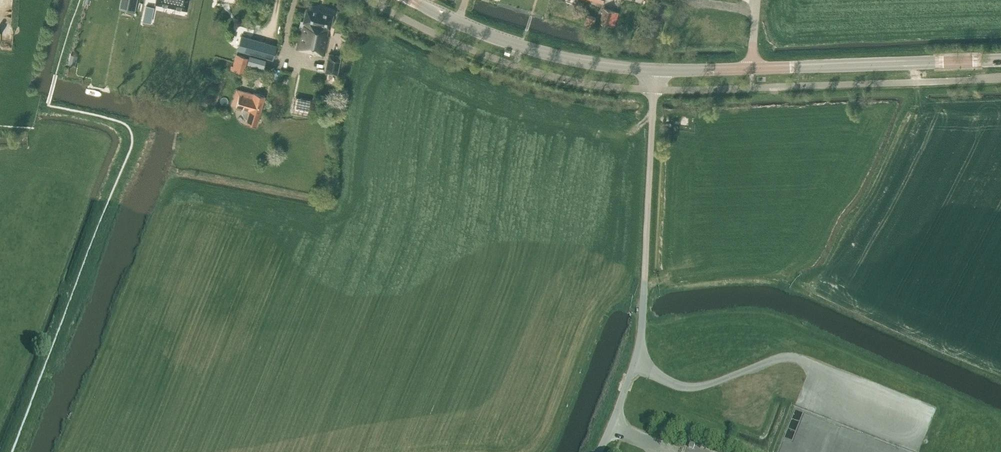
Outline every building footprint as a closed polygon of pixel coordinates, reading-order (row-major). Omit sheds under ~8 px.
[(119,8),(134,11),(136,0),(121,0),(119,8)] [(301,29),(296,49),(305,51),(304,51),(324,56),(329,36),(326,35),(328,27),(330,28),(333,14),(306,8),(303,21),(301,20),(299,28),(301,29)] [(604,8),(599,22),(614,26),(618,12),(604,8)] [(586,16),(584,24),(592,26),(595,19),(586,16)] [(277,46),(241,36),(237,49),(273,59),(277,46)] [(328,53),(325,72),(337,74),(341,56),(328,53)] [(243,73),(247,58),(238,55),(236,54),(234,62),(231,70),(243,73)] [(247,63),(263,67),(266,59),(250,54),(247,63)] [(257,125),(260,113),(265,96),(254,93),(253,94),(238,89),(236,89),(232,105),(236,106),(236,107),(242,109),(242,110),(242,112),(243,114),(243,115),(244,116),(245,117),(246,118),(245,122),(257,125)]
